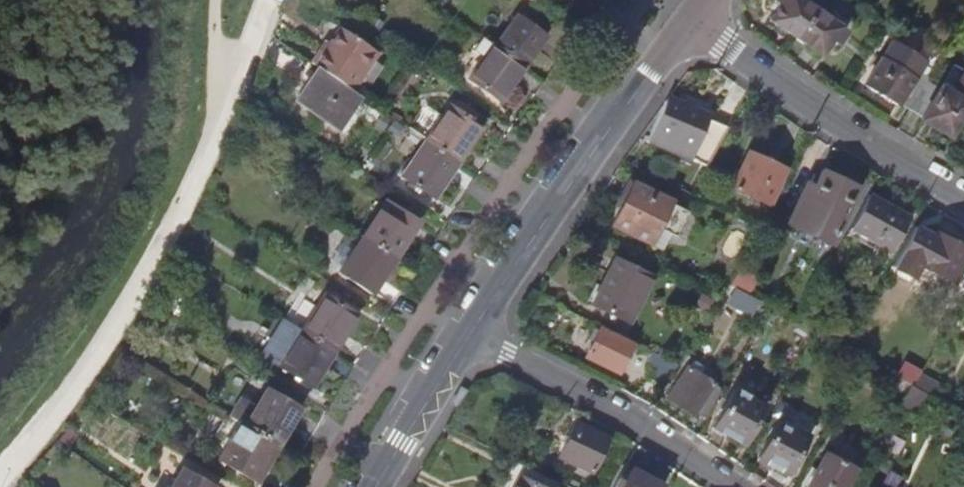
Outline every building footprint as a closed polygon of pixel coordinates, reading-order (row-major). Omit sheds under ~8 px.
[(814,9),(807,5),(810,0),(776,0),(774,3),(781,7),(772,20),(795,36),(814,9)] [(517,57),(526,63),(550,29),(520,6),(495,42),(517,57)] [(814,9),(795,36),(822,55),(832,41),(837,44),(846,31),(814,9)] [(315,66),(323,72),(357,94),(382,55),(344,30),(328,55),(324,52),(315,66)] [(517,57),(495,42),(471,76),(501,98),(526,63),(517,57)] [(912,109),(931,76),(921,71),(926,61),(894,42),(868,84),(900,104),(901,102),(912,109)] [(912,109),(928,118),(927,121),(956,137),(963,123),(963,67),(961,65),(949,86),(931,76),(912,109)] [(365,99),(357,94),(323,72),(302,104),(344,131),(365,99)] [(690,111),(694,102),(685,98),(681,107),(668,101),(658,123),(653,134),(687,149),(694,131),(702,134),(697,146),(713,153),(728,127),(690,111)] [(427,140),(458,160),(482,124),(451,104),(427,140)] [(458,160),(427,140),(404,174),(435,195),(458,160)] [(764,195),(779,162),(745,146),(730,179),(764,195)] [(828,246),(862,191),(829,171),(820,187),(811,183),(788,223),(828,246)] [(617,225),(655,244),(664,226),(682,235),(693,212),(676,203),(677,201),(638,181),(617,225)] [(870,192),(851,226),(888,247),(907,213),(870,192)] [(364,234),(396,254),(419,218),(388,198),(364,234)] [(949,276),(963,251),(963,243),(934,226),(916,257),(949,276)] [(396,254),(364,234),(341,269),(373,290),(396,254)] [(632,317),(656,272),(618,253),(595,298),(632,317)] [(302,327),(334,347),(357,311),(324,291),(302,327)] [(334,347),(302,327),(283,315),(261,351),(312,382),(334,347)] [(636,336),(605,320),(590,352),(619,368),(636,336)] [(665,381),(679,358),(666,351),(652,372),(665,381)] [(694,409),(715,378),(691,361),(670,392),(694,409)] [(910,382),(899,401),(909,406),(910,403),(926,391),(910,382)] [(741,437),(762,401),(733,383),(712,420),(741,437)] [(230,417),(242,424),(264,438),(278,446),(300,409),(268,390),(257,409),(240,399),(230,417)] [(600,426),(570,410),(553,444),(583,460),(600,426)] [(807,432),(777,414),(755,452),(785,470),(807,432)] [(264,438),(242,424),(220,461),(256,482),(278,446),(264,438)] [(852,465),(823,448),(800,486),(802,486),(839,486),(852,465)] [(647,473),(631,465),(618,486),(639,486),(647,473)] [(519,469),(510,486),(555,486),(519,469)] [(182,470),(172,486),(211,486),(182,470)] [(639,486),(661,486),(663,483),(647,473),(639,486)]
